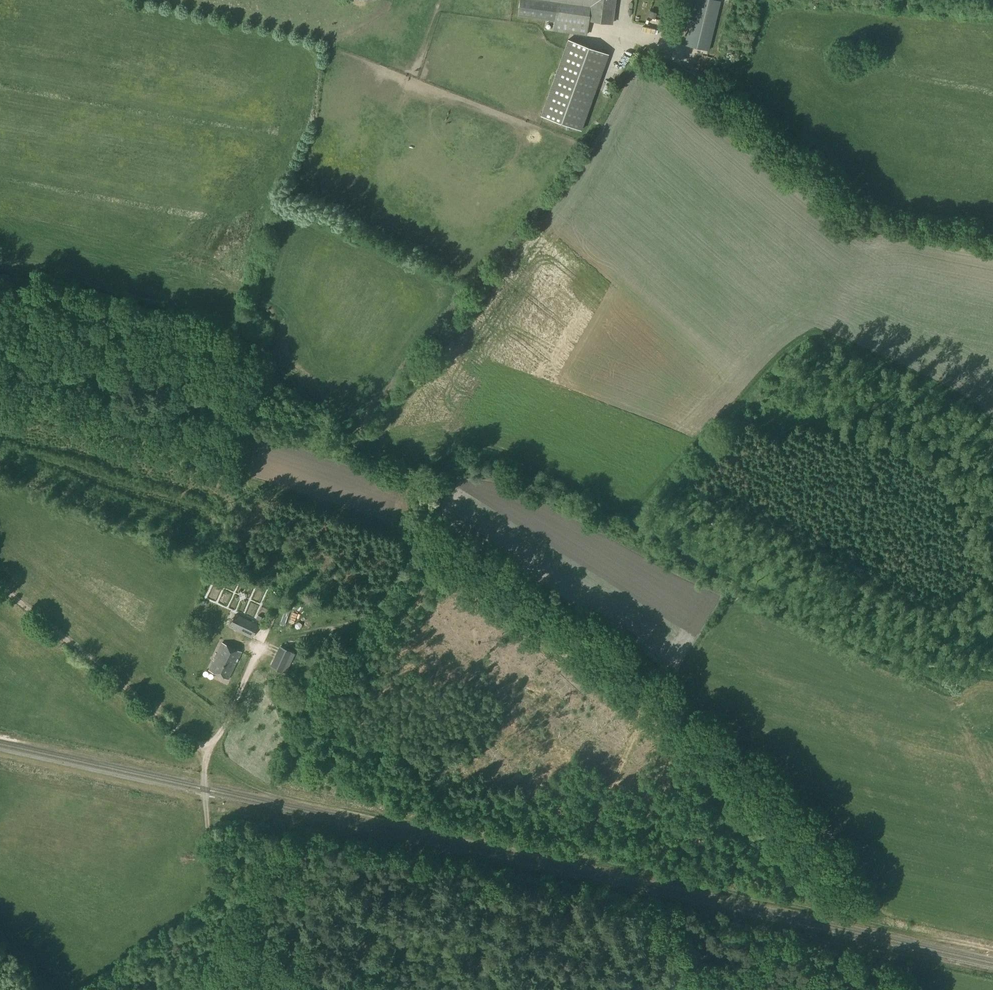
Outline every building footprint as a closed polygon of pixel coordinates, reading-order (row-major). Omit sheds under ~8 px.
[(615,0),(520,0),(518,16),(554,21),(553,31),(587,35),(589,21),(612,24),(615,0)] [(720,2),(713,0),(696,0),(685,45),(708,51),(720,2)] [(649,10),(647,16),(654,19),(657,13),(649,10)] [(581,130),(608,54),(567,39),(540,115),(581,130)] [(622,82),(625,76),(618,72),(614,78),(622,82)] [(251,637),(257,624),(235,614),(229,627),(251,637)] [(255,645),(259,658),(271,655),(267,642),(255,645)] [(228,680),(241,653),(222,643),(209,670),(228,680)]
